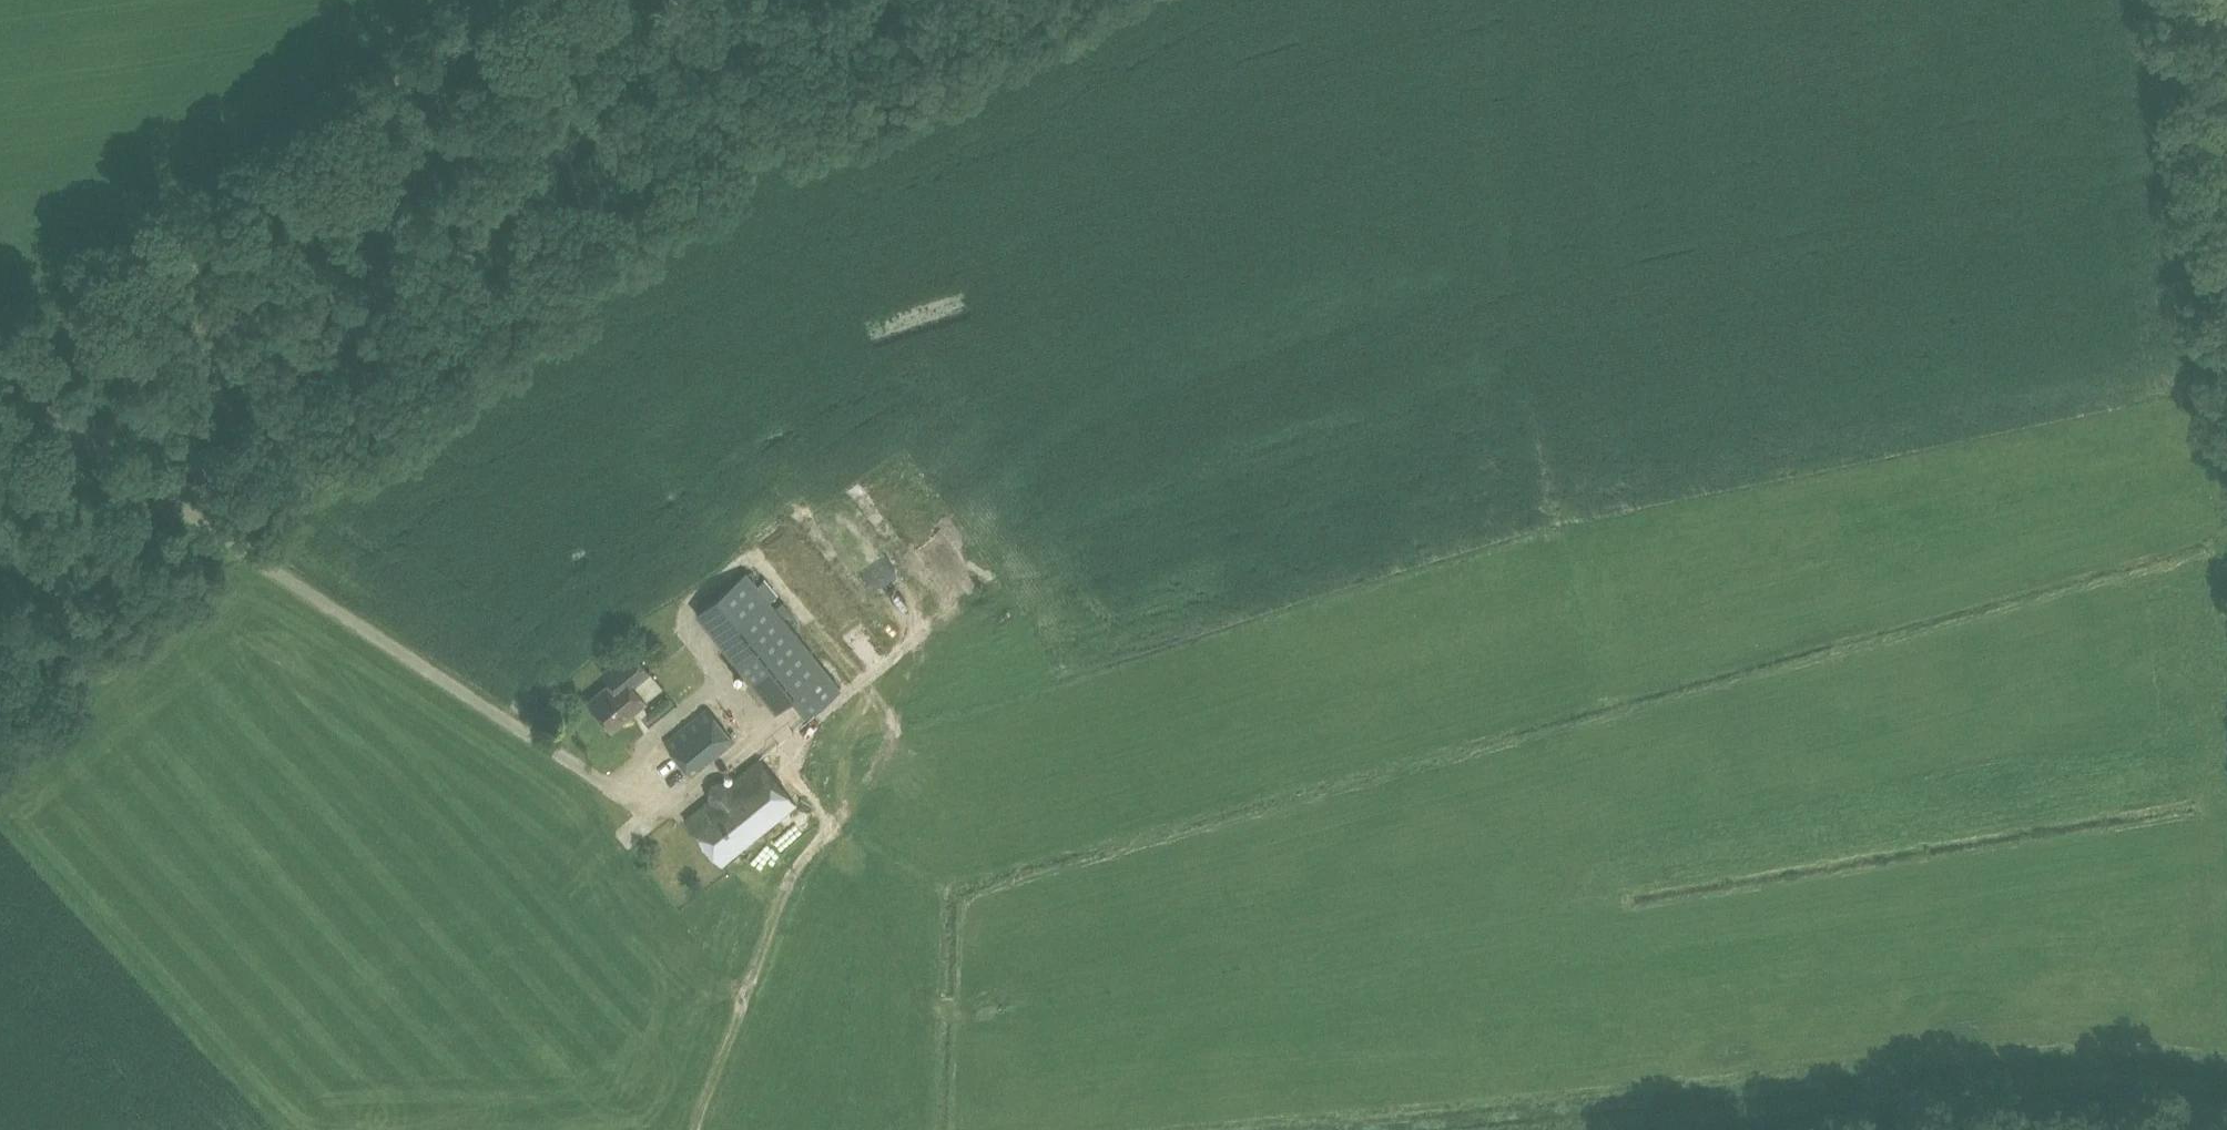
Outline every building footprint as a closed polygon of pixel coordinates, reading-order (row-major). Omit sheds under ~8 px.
[(791,699),(805,717),(842,687),(747,570),(695,613),(775,711),(791,699)] [(589,699),(612,727),(646,699),(633,684),(650,670),(631,647),(601,671),(610,681),(589,699)] [(664,740),(693,776),(735,741),(707,706),(664,740)] [(683,818),(722,866),(797,804),(759,756),(728,783),(725,781),(722,781),(719,781),(716,781),(713,782),(710,784),(708,786),(707,788),(707,791),(707,794),(707,798),(683,818)]
